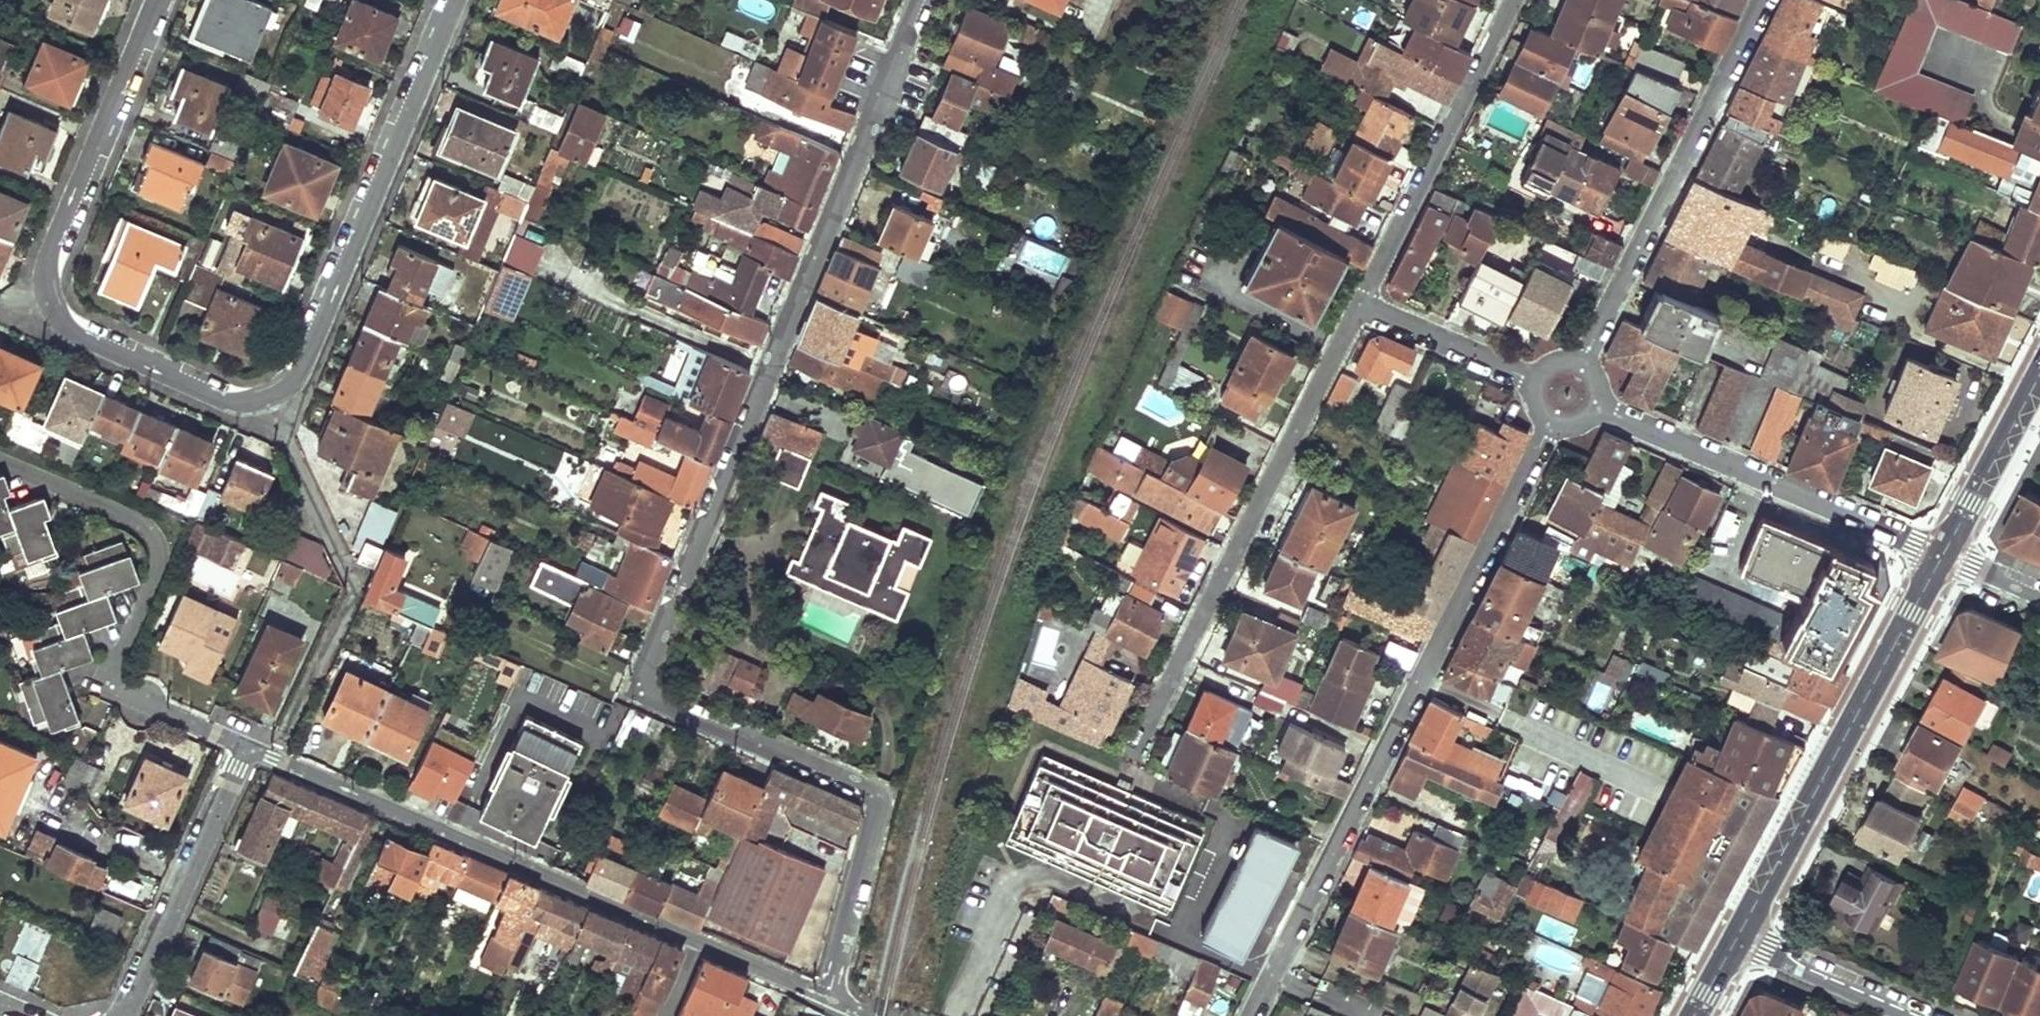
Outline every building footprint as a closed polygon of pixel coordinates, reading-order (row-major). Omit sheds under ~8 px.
[(52,10),(93,29),(103,2),(114,1),(114,0),(56,0),(52,10)] [(256,0),(210,0),(195,35),(251,58),(272,7),(256,0)] [(380,57),(397,16),(358,0),(353,0),(336,37),(380,57)] [(498,9),(558,35),(574,0),(501,0),(498,9)] [(608,11),(613,0),(583,0),(608,11)] [(804,0),(797,0),(794,7),(825,19),(829,10),(804,0)] [(875,18),(882,0),(832,0),(875,18)] [(1399,17),(1409,22),(1451,43),(1470,1),(1468,0),(1408,0),(1399,17)] [(1551,35),(1572,43),(1601,55),(1604,49),(1598,47),(1612,14),(1579,0),(1565,0),(1551,35)] [(1612,14),(1617,0),(1579,0),(1612,14)] [(1690,11),(1687,16),(1679,14),(1672,29),(1718,49),(1734,16),(1694,0),(1662,0),(1690,11)] [(1734,16),(1742,0),(1694,0),(1734,16)] [(1759,46),(1800,61),(1805,63),(1810,53),(1803,52),(1810,38),(1801,33),(1815,3),(1807,0),(1781,0),(1759,46)] [(1870,88),(1936,115),(1942,117),(1960,125),(1973,96),(1915,73),(1935,25),(2009,55),(2021,26),(1985,11),(1970,5),(1957,0),(1911,0),(1870,88)] [(1985,11),(1991,0),(1973,0),(1970,5),(1985,11)] [(993,68),(1012,25),(972,7),(946,68),(953,71),(1010,97),(1013,98),(1021,80),(993,68)] [(634,40),(641,20),(622,14),(616,34),(634,40)] [(858,33),(825,19),(798,81),(831,95),(858,33)] [(1033,45),(1040,28),(1022,20),(1014,37),(1033,45)] [(1409,22),(1397,48),(1456,78),(1469,52),(1451,43),(1409,22)] [(1517,60),(1517,61),(1554,79),(1561,83),(1572,61),(1565,57),(1572,43),(1551,35),(1533,28),(1525,44),(1517,60)] [(725,29),(720,44),(756,56),(761,41),(725,29)] [(1296,36),(1284,30),(1276,45),(1289,52),(1296,36)] [(0,32),(0,84),(4,85),(7,87),(12,71),(10,68),(20,42),(0,32)] [(1525,44),(1509,36),(1501,52),(1517,60),(1525,44)] [(483,83),(521,99),(539,58),(492,37),(481,61),(491,66),(483,83)] [(1376,38),(1365,59),(1408,81),(1445,100),(1456,78),(1397,48),(1376,38)] [(46,41),(29,82),(71,99),(88,58),(46,41)] [(1289,52),(1276,45),(1270,59),(1282,66),(1289,52)] [(1759,46),(1726,111),(1750,120),(1755,110),(1774,117),(1787,93),(1800,61),(1759,46)] [(1638,48),(1631,68),(1633,69),(1674,85),(1682,66),(1638,48)] [(550,65),(580,78),(587,64),(557,51),(550,65)] [(1328,53),(1320,68),(1321,68),(1375,96),(1384,101),(1392,85),(1360,69),(1328,53)] [(1365,59),(1360,69),(1392,85),(1404,91),(1408,81),(1365,59)] [(1517,61),(1499,95),(1538,114),(1545,98),(1550,100),(1553,95),(1548,93),(1554,79),(1517,61)] [(212,128),(231,85),(182,64),(172,87),(182,92),(173,111),(212,128)] [(1633,69),(1604,129),(1598,142),(1641,162),(1647,150),(1677,87),(1674,85),(1633,69)] [(236,86),(265,98),(269,88),(272,82),(243,70),(236,86)] [(335,70),(318,108),(350,122),(367,84),(335,70)] [(798,81),(773,70),(762,95),(848,133),(856,115),(828,102),(831,95),(798,81)] [(1010,97),(953,71),(933,118),(926,114),(919,131),(969,154),(977,137),(960,130),(971,104),(1001,118),(1010,97)] [(2028,116),(2030,117),(2025,130),(2018,127),(2011,146),(2016,148),(2039,158),(2039,87),(2028,116)] [(265,98),(258,114),(288,127),(299,101),(269,88),(265,98)] [(1375,96),(1353,139),(1388,157),(1394,145),(1410,114),(1384,101),(1375,96)] [(535,104),(528,119),(558,132),(564,116),(535,104)] [(455,105),(438,147),(496,172),(514,130),(455,105)] [(1726,111),(1693,178),(1735,195),(1762,140),(1744,132),(1750,120),(1726,111)] [(2028,116),(2023,113),(2018,127),(2025,130),(2030,117),(2028,116)] [(20,114),(10,139),(0,135),(0,152),(31,165),(38,148),(49,152),(58,129),(20,114)] [(1936,115),(1933,124),(1938,127),(1942,117),(1936,115)] [(1145,122),(1153,126),(1156,120),(1148,116),(1145,122)] [(1318,121),(1305,147),(1321,154),(1333,130),(1318,121)] [(1948,124),(1937,148),(1988,168),(1999,141),(1970,129),(1969,132),(1948,124)] [(993,165),(969,154),(919,131),(900,172),(940,190),(955,156),(965,161),(964,163),(989,174),(993,165)] [(238,160),(246,144),(218,132),(211,149),(213,150),(238,160)] [(1542,134),(1521,178),(1596,215),(1618,169),(1598,159),(1601,153),(1591,148),(1587,156),(1542,134)] [(1784,134),(1780,144),(1790,148),(1794,138),(1784,134)] [(841,151),(803,135),(795,154),(809,160),(800,181),(786,175),(779,190),(818,207),(841,151)] [(200,182),(208,163),(152,139),(143,158),(150,161),(138,189),(181,208),(194,179),(200,182)] [(1353,139),(1332,180),(1367,198),(1388,157),(1353,139)] [(1917,140),(1910,157),(1922,161),(1928,144),(1917,140)] [(1999,141),(1988,168),(2004,174),(2010,160),(2016,148),(2011,146),(1999,141)] [(264,187),(313,208),(332,162),(284,142),(264,187)] [(1394,145),(1388,157),(1411,169),(1417,157),(1394,145)] [(2016,148),(2010,160),(2039,174),(2039,158),(2016,148)] [(238,160),(213,150),(208,163),(233,174),(238,160)] [(2000,184),(2004,186),(2011,189),(2013,185),(2031,193),(2039,176),(2039,174),(2010,160),(2004,174),(2000,184)] [(1300,163),(1292,177),(1305,185),(1298,195),(1353,226),(1367,198),(1332,180),(1300,163)] [(1643,163),(1633,180),(1649,187),(1657,170),(1643,163)] [(497,187),(529,201),(535,186),(503,172),(497,187)] [(458,253),(499,271),(504,262),(506,256),(483,246),(499,208),(522,218),(523,214),(529,201),(497,187),(488,183),(481,198),(427,174),(409,216),(464,239),(458,253)] [(809,227),(818,207),(779,190),(744,175),(732,201),(710,191),(704,206),(754,228),(764,207),(809,227)] [(2000,195),(2010,199),(2039,212),(2039,176),(2031,193),(2013,185),(2011,189),(2004,186),(2000,195)] [(1124,198),(1132,180),(1125,177),(1117,195),(1124,198)] [(1675,215),(1664,237),(1714,259),(1757,277),(1763,279),(1800,296),(1808,272),(1762,252),(1761,255),(1738,245),(1748,225),(1757,229),(1767,209),(1764,207),(1744,199),(1735,195),(1693,178),(1675,215)] [(0,188),(0,233),(14,239),(30,200),(0,188)] [(1433,188),(1385,282),(1407,294),(1455,199),(1433,188)] [(1749,188),(1744,199),(1764,207),(1769,196),(1749,188)] [(1274,197),(1264,215),(1273,220),(1340,256),(1361,267),(1372,246),(1274,197)] [(1969,236),(2030,261),(2039,266),(2039,212),(2010,199),(2005,208),(2017,214),(2007,234),(1993,229),(1977,219),(1969,236)] [(919,258),(934,221),(894,204),(879,241),(908,254),(919,258)] [(1496,217),(1477,208),(1470,219),(1453,211),(1443,235),(1459,244),(1454,252),(1475,262),(1496,217)] [(237,264),(283,284),(304,237),(251,214),(243,233),(249,236),(237,264)] [(196,262),(206,240),(169,224),(163,236),(119,217),(102,256),(112,260),(102,283),(142,300),(158,261),(175,268),(173,274),(188,280),(196,262)] [(1273,220),(1241,284),(1311,316),(1340,256),(1273,220)] [(805,238),(765,222),(760,235),(799,252),(805,238)] [(790,274),(799,252),(760,235),(740,227),(734,241),(751,248),(748,256),(775,267),(790,274)] [(1823,232),(1817,249),(1840,258),(1847,242),(1823,232)] [(4,264),(14,239),(0,233),(0,262),(4,264)] [(1595,234),(1583,258),(1603,267),(1608,269),(1620,245),(1595,234)] [(1969,236),(1947,285),(2009,312),(2030,261),(1969,236)] [(1652,261),(1643,280),(1658,286),(1692,301),(1714,259),(1664,237),(1652,261)] [(883,257),(843,238),(819,296),(858,315),(883,257)] [(1525,243),(1512,266),(1525,273),(1537,248),(1525,243)] [(387,288),(420,302),(437,261),(398,244),(387,270),(394,273),(387,288)] [(1873,253),(1868,264),(1877,269),(1873,278),(1900,289),(1903,282),(1911,284),(1917,272),(1873,253)] [(919,258),(908,254),(897,277),(926,290),(937,267),(919,258)] [(1578,255),(1570,270),(1596,282),(1603,267),(1583,258),(1578,255)] [(753,315),(775,267),(748,256),(736,283),(717,274),(715,279),(704,274),(697,290),(733,306),(753,315)] [(188,280),(181,296),(209,308),(198,335),(249,357),(270,310),(218,287),(224,274),(196,262),(188,280)] [(483,309),(509,321),(529,273),(504,262),(499,271),(483,309)] [(1474,264),(1445,322),(1460,328),(1466,315),(1470,316),(1473,311),(1500,323),(1505,313),(1519,285),(1474,264)] [(1519,285),(1505,313),(1542,329),(1544,330),(1565,291),(1562,287),(1568,276),(1551,268),(1543,282),(1525,273),(1519,285)] [(1808,272),(1800,296),(1853,318),(1861,296),(1808,272)] [(1757,277),(1753,283),(1759,286),(1763,279),(1757,277)] [(1943,283),(1923,328),(1985,354),(1995,330),(2002,333),(2010,312),(2009,312),(1947,285),(1943,283)] [(381,285),(365,321),(400,336),(407,339),(415,317),(421,320),(428,305),(420,302),(387,288),(381,285)] [(1658,286),(1640,327),(1678,344),(1697,352),(1717,311),(1692,301),(1658,286)] [(686,311),(724,328),(733,306),(697,290),(686,311)] [(858,315),(819,296),(799,342),(838,360),(858,315)] [(1192,304),(1184,322),(1193,326),(1201,309),(1192,304)] [(753,315),(733,306),(724,328),(761,345),(770,322),(753,315)] [(679,319),(650,307),(643,323),(672,335),(679,319)] [(1623,320),(1605,357),(1634,370),(1622,396),(1648,407),(1678,344),(1640,327),(1623,320)] [(349,358),(384,373),(400,336),(365,321),(349,358)] [(1995,330),(1985,354),(1992,357),(2002,333),(1995,330)] [(728,334),(722,332),(717,343),(734,350),(737,342),(727,338),(728,334)] [(1761,359),(1764,336),(1752,334),(1748,357),(1761,359)] [(1251,335),(1219,397),(1255,415),(1266,394),(1271,397),(1292,356),(1251,335)] [(1370,342),(1356,370),(1373,378),(1381,361),(1402,371),(1412,349),(1379,335),(1370,342)] [(1778,337),(1759,378),(1787,390),(1804,359),(1809,350),(1778,337)] [(452,379),(465,346),(453,342),(441,374),(452,379)] [(838,360),(799,342),(790,365),(875,404),(886,381),(855,367),(838,360)] [(21,404),(39,362),(0,345),(0,395),(21,404)] [(730,418),(751,371),(694,346),(673,393),(683,397),(710,410),(730,418)] [(862,354),(855,367),(886,381),(889,383),(894,370),(862,354)] [(336,400),(367,413),(384,373),(349,358),(332,398),(336,400)] [(1850,380),(1804,359),(1787,390),(1803,396),(1814,401),(1818,391),(1829,395),(1831,392),(1842,396),(1850,380)] [(1906,359),(1883,414),(1932,434),(1955,379),(1906,359)] [(1725,363),(1695,427),(1720,438),(1750,374),(1725,363)] [(1165,364),(1157,381),(1165,386),(1174,368),(1165,364)] [(1339,374),(1323,407),(1331,410),(1334,404),(1339,406),(1352,380),(1339,374)] [(47,419),(84,435),(89,423),(103,391),(67,375),(47,419)] [(1483,380),(1476,394),(1502,406),(1509,392),(1483,380)] [(1387,428),(1384,433),(1389,436),(1411,388),(1398,383),(1388,407),(1392,408),(1385,422),(1387,428)] [(1777,387),(1750,450),(1773,459),(1799,397),(1777,387)] [(103,391),(89,423),(126,439),(128,433),(140,406),(103,391)] [(1842,396),(1831,392),(1829,395),(1818,391),(1814,401),(1857,419),(1863,406),(1842,396)] [(1814,401),(1803,396),(1798,407),(1813,413),(1811,418),(1809,417),(1788,467),(1832,486),(1856,434),(1852,433),(1855,426),(1881,437),(1878,446),(1884,448),(1890,433),(1857,419),(1814,401)] [(346,481),(372,492),(400,428),(367,413),(336,400),(316,445),(354,462),(346,481)] [(681,447),(714,461),(730,418),(710,410),(701,431),(641,402),(634,419),(660,430),(658,436),(681,447)] [(473,410),(461,405),(451,429),(463,434),(473,410)] [(140,406),(128,433),(140,438),(136,447),(161,458),(177,423),(140,406)] [(5,434),(21,441),(30,418),(32,414),(17,407),(5,434)] [(1323,407),(1320,412),(1328,417),(1331,410),(1323,407)] [(822,434),(807,427),(806,429),(770,414),(760,437),(770,441),(811,460),(822,434)] [(884,478),(969,518),(984,487),(912,454),(918,440),(870,417),(865,427),(858,424),(852,436),(859,439),(854,451),(889,467),(884,478)] [(21,441),(19,445),(44,456),(56,430),(30,418),(21,441)] [(1453,449),(1447,460),(1450,462),(1500,484),(1512,459),(1526,431),(1503,421),(1497,433),(1476,423),(1462,453),(1453,449)] [(213,439),(177,423),(161,458),(158,466),(195,482),(213,439)] [(1604,433),(1579,480),(1605,491),(1609,492),(1631,444),(1604,433)] [(1934,451),(1890,433),(1884,448),(1869,483),(1913,500),(1934,451)] [(81,442),(63,434),(54,460),(70,466),(81,442)] [(629,438),(623,456),(638,461),(644,443),(629,438)] [(798,490),(811,460),(770,441),(758,466),(771,471),(768,477),(798,490)] [(1167,460),(1139,446),(1130,463),(1143,470),(1159,478),(1167,460)] [(694,506),(714,461),(681,447),(678,455),(686,458),(678,477),(640,461),(632,479),(672,497),(694,506)] [(1160,478),(1181,489),(1180,491),(1184,493),(1186,489),(1223,507),(1245,464),(1209,447),(1199,464),(1184,456),(1169,461),(1160,478)] [(1099,448),(1089,468),(1133,490),(1143,470),(1130,463),(1099,448)] [(207,494),(198,516),(212,523),(224,497),(255,511),(272,475),(238,460),(223,493),(210,488),(207,494)] [(1667,460),(1637,519),(1653,525),(1663,507),(1683,467),(1667,460)] [(1450,462),(1423,518),(1428,520),(1472,539),(1487,509),(1500,484),(1450,462)] [(632,479),(607,468),(591,503),(624,518),(618,533),(634,541),(653,549),(660,534),(656,532),(672,497),(632,479)] [(1143,470),(1133,490),(1212,529),(1222,512),(1184,493),(1180,491),(1181,489),(1160,478),(1159,478),(1143,470)] [(126,488),(145,496),(151,483),(132,474),(126,488)] [(1565,476),(1548,516),(1584,532),(1587,531),(1599,504),(1605,491),(1579,480),(1579,481),(1565,476)] [(1682,476),(1665,508),(1663,507),(1653,525),(1645,542),(1681,561),(1700,527),(1705,528),(1720,496),(1682,476)] [(10,507),(0,477),(0,532),(2,531),(16,526),(10,507)] [(1082,487),(1077,496),(1080,498),(1083,500),(1088,490),(1082,487)] [(183,510),(198,516),(207,494),(192,488),(183,510)] [(1309,488),(1278,552),(1280,552),(1314,567),(1321,570),(1351,508),(1309,488)] [(852,502),(822,489),(815,506),(820,509),(799,558),(793,556),(786,572),(897,620),(910,591),(898,585),(908,563),(920,568),(934,538),(904,525),(897,541),(844,518),(852,502)] [(1109,507),(1130,518),(1139,501),(1118,490),(1109,507)] [(2005,533),(2010,543),(2022,548),(2021,554),(2039,561),(2039,498),(2027,492),(2005,533)] [(373,496),(357,530),(367,535),(382,542),(398,507),(373,496)] [(16,526),(2,531),(11,556),(26,552),(28,559),(41,554),(43,560),(59,555),(39,497),(10,507),(16,526)] [(1080,498),(1076,506),(1083,509),(1079,515),(1101,527),(1109,512),(1083,500),(1080,498)] [(1572,541),(1567,551),(1626,577),(1645,542),(1653,525),(1637,519),(1599,504),(1587,531),(1584,532),(1573,539),(1572,541)] [(1173,591),(1201,535),(1161,516),(1133,571),(1173,591)] [(244,539),(197,518),(187,540),(235,561),(244,539)] [(308,537),(267,520),(258,542),(298,560),(308,537)] [(1381,584),(1376,594),(1433,618),(1450,584),(1472,539),(1428,520),(1422,530),(1435,536),(1430,544),(1439,549),(1419,589),(1405,583),(1401,592),(1381,584)] [(589,546),(597,526),(591,524),(582,543),(589,546)] [(1689,575),(1677,599),(1789,647),(1832,666),(1872,586),(1867,566),(1764,524),(1744,569),(1773,581),(1777,574),(1815,591),(1799,622),(1689,575)] [(1545,528),(1540,540),(1557,547),(1567,551),(1572,541),(1545,528)] [(495,587),(509,543),(471,531),(457,575),(495,587)] [(1509,549),(1502,563),(1543,580),(1557,547),(1540,540),(1518,531),(1509,549)] [(382,542),(367,535),(359,554),(375,561),(384,542),(382,542)] [(87,585),(94,582),(98,591),(106,588),(140,575),(130,548),(127,549),(122,536),(83,551),(89,569),(83,572),(87,585)] [(1128,540),(1121,557),(1133,562),(1140,545),(1128,540)] [(652,608),(674,558),(653,549),(634,541),(618,577),(588,564),(582,578),(634,600),(652,608)] [(379,600),(385,603),(407,553),(385,544),(365,593),(379,600)] [(1280,552),(1269,575),(1281,580),(1275,592),(1299,601),(1314,567),(1280,552)] [(199,560),(190,576),(225,596),(234,581),(199,560)] [(275,582),(298,583),(299,562),(277,560),(275,582)] [(1485,597),(1475,617),(1522,637),(1535,643),(1541,628),(1523,620),(1538,589),(1557,597),(1562,588),(1543,580),(1502,563),(1485,597)] [(1269,575),(1264,588),(1275,592),(1281,580),(1269,575)] [(1132,581),(1103,633),(1137,650),(1142,653),(1163,613),(1148,606),(1155,592),(1132,581)] [(62,631),(69,628),(71,633),(85,628),(117,616),(106,588),(98,591),(94,582),(87,585),(58,595),(65,615),(58,618),(62,631)] [(1349,582),(1338,604),(1423,638),(1427,631),(1433,618),(1376,594),(1349,582)] [(627,603),(586,583),(583,589),(589,592),(584,603),(597,610),(583,637),(605,647),(627,603)] [(433,623),(442,627),(445,622),(437,618),(442,606),(404,589),(396,607),(433,623)] [(212,676),(239,615),(184,590),(161,640),(195,655),(190,666),(212,676)] [(424,646),(433,623),(396,607),(385,603),(379,600),(370,618),(380,622),(378,626),(424,646)] [(629,613),(647,622),(652,608),(634,600),(629,613)] [(1304,608),(1299,621),(1323,631),(1328,617),(1304,608)] [(1962,612),(1939,654),(1999,679),(2020,631),(1969,609),(1962,612)] [(1225,640),(1218,658),(1260,675),(1254,690),(1257,691),(1279,700),(1292,706),(1300,686),(1272,674),(1295,620),(1273,611),(1266,628),(1238,616),(1228,641),(1225,640)] [(1461,643),(1453,659),(1496,676),(1507,652),(1514,656),(1522,637),(1475,617),(1461,643)] [(240,694),(275,708),(305,638),(272,623),(240,694)] [(38,669),(41,679),(63,671),(96,659),(85,628),(71,633),(69,628),(62,631),(41,638),(46,651),(39,654),(43,667),(38,669)] [(1662,632),(1655,629),(1650,639),(1656,642),(1662,632)] [(1341,638),(1308,713),(1349,730),(1365,696),(1357,692),(1362,682),(1375,652),(1341,638)] [(1394,641),(1388,657),(1409,666),(1417,651),(1394,641)] [(475,652),(483,655),(487,646),(479,643),(475,652)] [(1789,647),(1783,661),(1796,667),(1785,685),(1827,704),(1837,686),(1845,672),(1832,666),(1789,647)] [(1138,658),(1131,670),(1141,675),(1150,657),(1142,653),(1137,650),(1133,656),(1138,658)] [(1606,672),(1625,677),(1630,659),(1612,653),(1606,672)] [(1750,654),(1744,668),(1756,673),(1762,659),(1750,654)] [(518,661),(511,658),(501,678),(508,682),(518,661)] [(730,687),(748,696),(761,668),(743,659),(730,687)] [(1453,659),(1444,677),(1487,695),(1496,676),(1453,659)] [(1644,660),(1638,671),(1664,683),(1669,672),(1644,660)] [(1026,716),(1030,718),(1059,731),(1061,727),(1101,744),(1130,681),(1091,663),(1069,707),(1043,694),(1035,709),(1031,707),(1026,716)] [(1945,678),(1924,716),(1964,739),(1974,722),(1981,726),(1983,720),(1977,716),(1986,700),(1976,694),(1983,681),(1956,665),(1948,679),(1945,678)] [(325,713),(369,733),(391,685),(348,666),(325,713)] [(1744,668),(1736,685),(1818,721),(1827,704),(1785,685),(1756,673),(1744,668)] [(72,730),(84,726),(63,671),(41,679),(26,685),(41,724),(54,719),(56,726),(68,721),(72,730)] [(1362,682),(1357,692),(1365,696),(1370,685),(1362,682)] [(1596,682),(1587,704),(1602,710),(1611,688),(1596,682)] [(391,685),(369,733),(409,752),(431,703),(391,685)] [(1203,689),(1186,728),(1187,729),(1215,742),(1231,701),(1203,689)] [(1257,691),(1252,703),(1273,713),(1279,700),(1257,691)] [(789,708),(861,742),(872,718),(820,693),(815,703),(796,694),(789,708)] [(1432,701),(1422,721),(1449,734),(1452,735),(1460,721),(1475,729),(1479,721),(1432,701)] [(1751,708),(1745,721),(1769,731),(1775,718),(1751,708)] [(482,812),(537,837),(581,741),(527,715),(482,812)] [(1573,717),(1568,728),(1574,730),(1579,720),(1573,717)] [(1687,756),(1778,794),(1791,771),(1804,746),(1769,731),(1745,721),(1733,717),(1720,749),(1706,743),(1703,751),(1691,746),(1687,756)] [(1422,721),(1418,728),(1445,742),(1449,734),(1422,721)] [(1902,762),(1895,775),(1924,791),(1931,779),(1939,783),(1962,743),(1922,722),(1900,761),(1902,762)] [(1342,749),(1287,724),(1275,752),(1286,757),(1280,771),(1287,774),(1341,799),(1350,784),(1330,775),(1342,749)] [(1418,728),(1410,743),(1473,770),(1479,757),(1445,742),(1418,728)] [(1150,755),(1144,768),(1211,798),(1216,789),(1225,793),(1228,786),(1224,784),(1229,772),(1223,770),(1232,749),(1215,742),(1187,729),(1183,736),(1170,765),(1161,761),(1150,755)] [(1170,765),(1183,736),(1174,732),(1161,761),(1170,765)] [(439,789),(457,799),(476,759),(433,738),(410,785),(435,798),(439,789)] [(22,795),(38,756),(0,740),(0,785),(22,795)] [(1410,743),(1388,787),(1416,799),(1428,775),(1477,797),(1487,777),(1473,770),(1410,743)] [(1992,745),(1987,754),(2005,764),(2011,754),(1992,745)] [(1682,792),(1675,809),(1751,843),(1763,822),(1778,794),(1687,756),(1684,755),(1669,785),(1682,792)] [(190,776),(148,757),(127,802),(169,821),(190,776)] [(1049,761),(1012,846),(1163,911),(1200,826),(1049,761)] [(103,769),(90,763),(79,788),(92,794),(103,769)] [(780,795),(855,830),(860,807),(773,768),(764,790),(743,835),(734,854),(731,860),(722,881),(707,914),(789,950),(826,867),(761,838),(780,795)] [(1582,768),(1572,785),(1587,791),(1596,774),(1582,768)] [(743,835),(764,790),(721,769),(718,775),(709,798),(701,815),(743,835)] [(1280,771),(1276,778),(1284,782),(1287,774),(1280,771)] [(287,810),(316,822),(328,796),(275,773),(262,799),(287,810)] [(1880,797),(1860,835),(1901,855),(1922,816),(1917,814),(1928,793),(1924,791),(1895,775),(1883,798),(1880,797)] [(1487,777),(1477,797),(1492,803),(1501,783),(1487,777)] [(701,815),(709,798),(673,782),(660,812),(695,828),(701,815)] [(6,830),(22,795),(0,785),(0,828),(6,830)] [(1563,803),(1561,806),(1576,813),(1587,791),(1572,785),(1563,803)] [(1669,785),(1661,803),(1675,809),(1682,792),(1669,785)] [(1964,786),(1953,807),(1970,817),(1975,819),(1986,799),(1964,786)] [(334,869),(343,873),(370,814),(328,796),(316,822),(348,836),(334,869)] [(287,810),(262,799),(241,847),(266,858),(287,810)] [(1556,799),(1553,806),(1560,809),(1561,806),(1563,803),(1556,799)] [(1661,803),(1637,855),(1651,861),(1675,809),(1661,803)] [(1553,806),(1549,811),(1557,814),(1560,809),(1553,806)] [(1557,814),(1555,817),(1569,824),(1576,813),(1561,806),(1560,809),(1557,814)] [(1953,807),(1947,816),(1965,826),(1970,817),(1953,807)] [(1651,861),(1649,865),(1721,897),(1735,872),(1751,843),(1675,809),(1651,861)] [(1438,824),(1433,838),(1456,848),(1462,835),(1438,824)] [(1246,931),(1244,931),(1245,929),(1246,927),(1246,924),(1246,921),(1245,918),(1244,915),(1243,913),(1252,913),(1256,915),(1269,889),(1264,887),(1259,880),(1261,880),(1264,879),(1266,877),(1268,876),(1270,874),(1272,871),(1273,870),(1274,870),(1285,845),(1248,828),(1195,943),(1232,961),(1246,931)] [(622,893),(643,848),(602,830),(581,875),(622,893)] [(1370,866),(1371,866),(1407,881),(1414,864),(1445,876),(1456,848),(1433,838),(1432,840),(1414,833),(1407,849),(1369,834),(1367,839),(1363,837),(1352,858),(1370,866)] [(24,855),(102,889),(105,882),(102,881),(108,867),(95,861),(96,858),(59,841),(56,847),(32,837),(24,855)] [(417,880),(428,855),(388,837),(367,882),(391,893),(394,886),(411,894),(417,880)] [(667,863),(678,868),(687,846),(676,841),(667,863)] [(2012,847),(2021,852),(2019,856),(2037,866),(2039,860),(2039,855),(2015,841),(2012,847)] [(458,882),(469,856),(434,842),(428,855),(417,880),(428,885),(435,872),(458,882)] [(659,909),(672,882),(647,870),(654,854),(643,848),(622,893),(659,909)] [(731,860),(734,854),(726,850),(723,856),(731,860)] [(500,899),(511,874),(469,856),(458,882),(500,899)] [(1649,865),(1625,917),(1627,918),(1628,919),(1673,939),(1693,948),(1706,926),(1721,897),(1649,865)] [(1370,866),(1350,914),(1387,930),(1408,882),(1407,881),(1371,866),(1370,866)] [(1848,875),(1835,901),(1849,909),(1846,913),(1873,926),(1886,903),(1890,904),(1900,884),(1870,868),(1862,882),(1848,875)] [(1488,872),(1477,890),(1492,898),(1503,879),(1488,872)] [(506,964),(540,887),(511,874),(500,899),(511,903),(483,964),(502,973),(506,964)] [(707,914),(722,881),(708,875),(699,894),(672,882),(659,909),(700,928),(707,914)] [(1522,876),(1519,881),(1526,884),(1529,879),(1522,876)] [(1477,890),(1468,907),(1498,920),(1517,886),(1503,879),(1492,898),(1477,890)] [(1537,879),(1527,899),(1562,916),(1567,905),(1571,907),(1572,906),(1579,908),(1576,913),(1601,924),(1608,910),(1537,879)] [(487,909),(491,899),(458,885),(453,895),(487,909)] [(571,948),(589,908),(540,887),(506,964),(520,970),(543,919),(561,927),(555,941),(571,948)] [(253,926),(287,939),(299,908),(265,895),(253,926)] [(1057,899),(1053,909),(1072,918),(1076,908),(1057,899)] [(99,905),(86,935),(110,946),(124,916),(99,905)] [(1567,905),(1562,916),(1573,920),(1576,913),(1579,908),(1572,906),(1571,907),(1567,905)] [(617,954),(630,926),(589,908),(571,948),(565,961),(575,966),(588,940),(610,950),(598,977),(605,980),(617,954)] [(1052,918),(1040,946),(1102,971),(1103,968),(1113,973),(1123,950),(1112,946),(1113,944),(1052,918)] [(1632,936),(1621,962),(1657,977),(1673,939),(1628,919),(1622,932),(1632,936)] [(334,929),(319,922),(296,970),(321,981),(329,965),(331,960),(322,956),(334,929)] [(636,1003),(665,941),(630,926),(617,954),(637,963),(624,991),(633,994),(630,1000),(636,1003)] [(1157,940),(1132,930),(1125,945),(1150,956),(1157,940)] [(242,1000),(262,955),(214,933),(207,949),(205,947),(191,978),(242,1000)] [(21,936),(19,936),(18,936),(17,937),(16,938),(15,939),(15,940),(15,942),(16,943),(17,944),(18,945),(20,945),(21,945),(22,944),(23,943),(24,942),(24,940),(24,939),(23,938),(22,937),(21,936)] [(1979,939),(1959,984),(1997,1000),(2017,955),(1979,939)] [(34,941),(33,940),(31,941),(30,941),(29,942),(28,944),(28,945),(28,947),(29,948),(30,949),(31,949),(33,950),(34,949),(36,949),(37,948),(37,946),(37,945),(37,944),(36,942),(35,941),(34,941)] [(1157,940),(1150,956),(1173,967),(1192,975),(1198,960),(1199,959),(1157,940)] [(687,950),(665,941),(636,1003),(630,1015),(656,1015),(687,950)] [(21,954),(9,979),(29,987),(40,962),(21,954)] [(1514,976),(1519,965),(1500,956),(1494,968),(1514,976)] [(1568,1007),(1574,1009),(1589,1015),(1642,1015),(1656,988),(1582,956),(1579,963),(1590,967),(1588,972),(1609,981),(1599,1004),(1574,994),(1568,1007)] [(740,994),(748,976),(707,958),(681,1015),(694,1015),(699,1005),(719,1014),(718,1015),(730,1015),(740,994)] [(2003,1003),(2031,1015),(2039,1015),(2039,966),(2023,959),(2003,1003)] [(1174,1015),(1195,1015),(1216,969),(1198,960),(1192,975),(1185,991),(1174,1015)] [(348,974),(329,965),(321,981),(340,989),(348,974)] [(1446,1015),(1476,1015),(1494,975),(1468,965),(1446,1015)] [(1173,967),(1166,982),(1185,991),(1192,975),(1173,967)] [(331,1007),(340,989),(321,981),(313,998),(331,1007)] [(1527,982),(1524,989),(1532,992),(1534,985),(1527,982)] [(354,987),(347,983),(344,991),(351,994),(354,987)] [(1743,1015),(1805,1015),(1807,1012),(1762,992),(1752,998),(1743,1015)] [(758,1002),(740,994),(730,1015),(752,1015),(758,1002)] [(1119,1002),(1103,995),(1093,1015),(1113,1015),(1119,1002)] [(169,1015),(207,1015),(175,1002),(169,1015)] [(1443,1011),(1424,1004),(1420,1015),(1441,1015),(1443,1011)] [(1304,1015),(1329,1015),(1307,1008),(1304,1015)]
